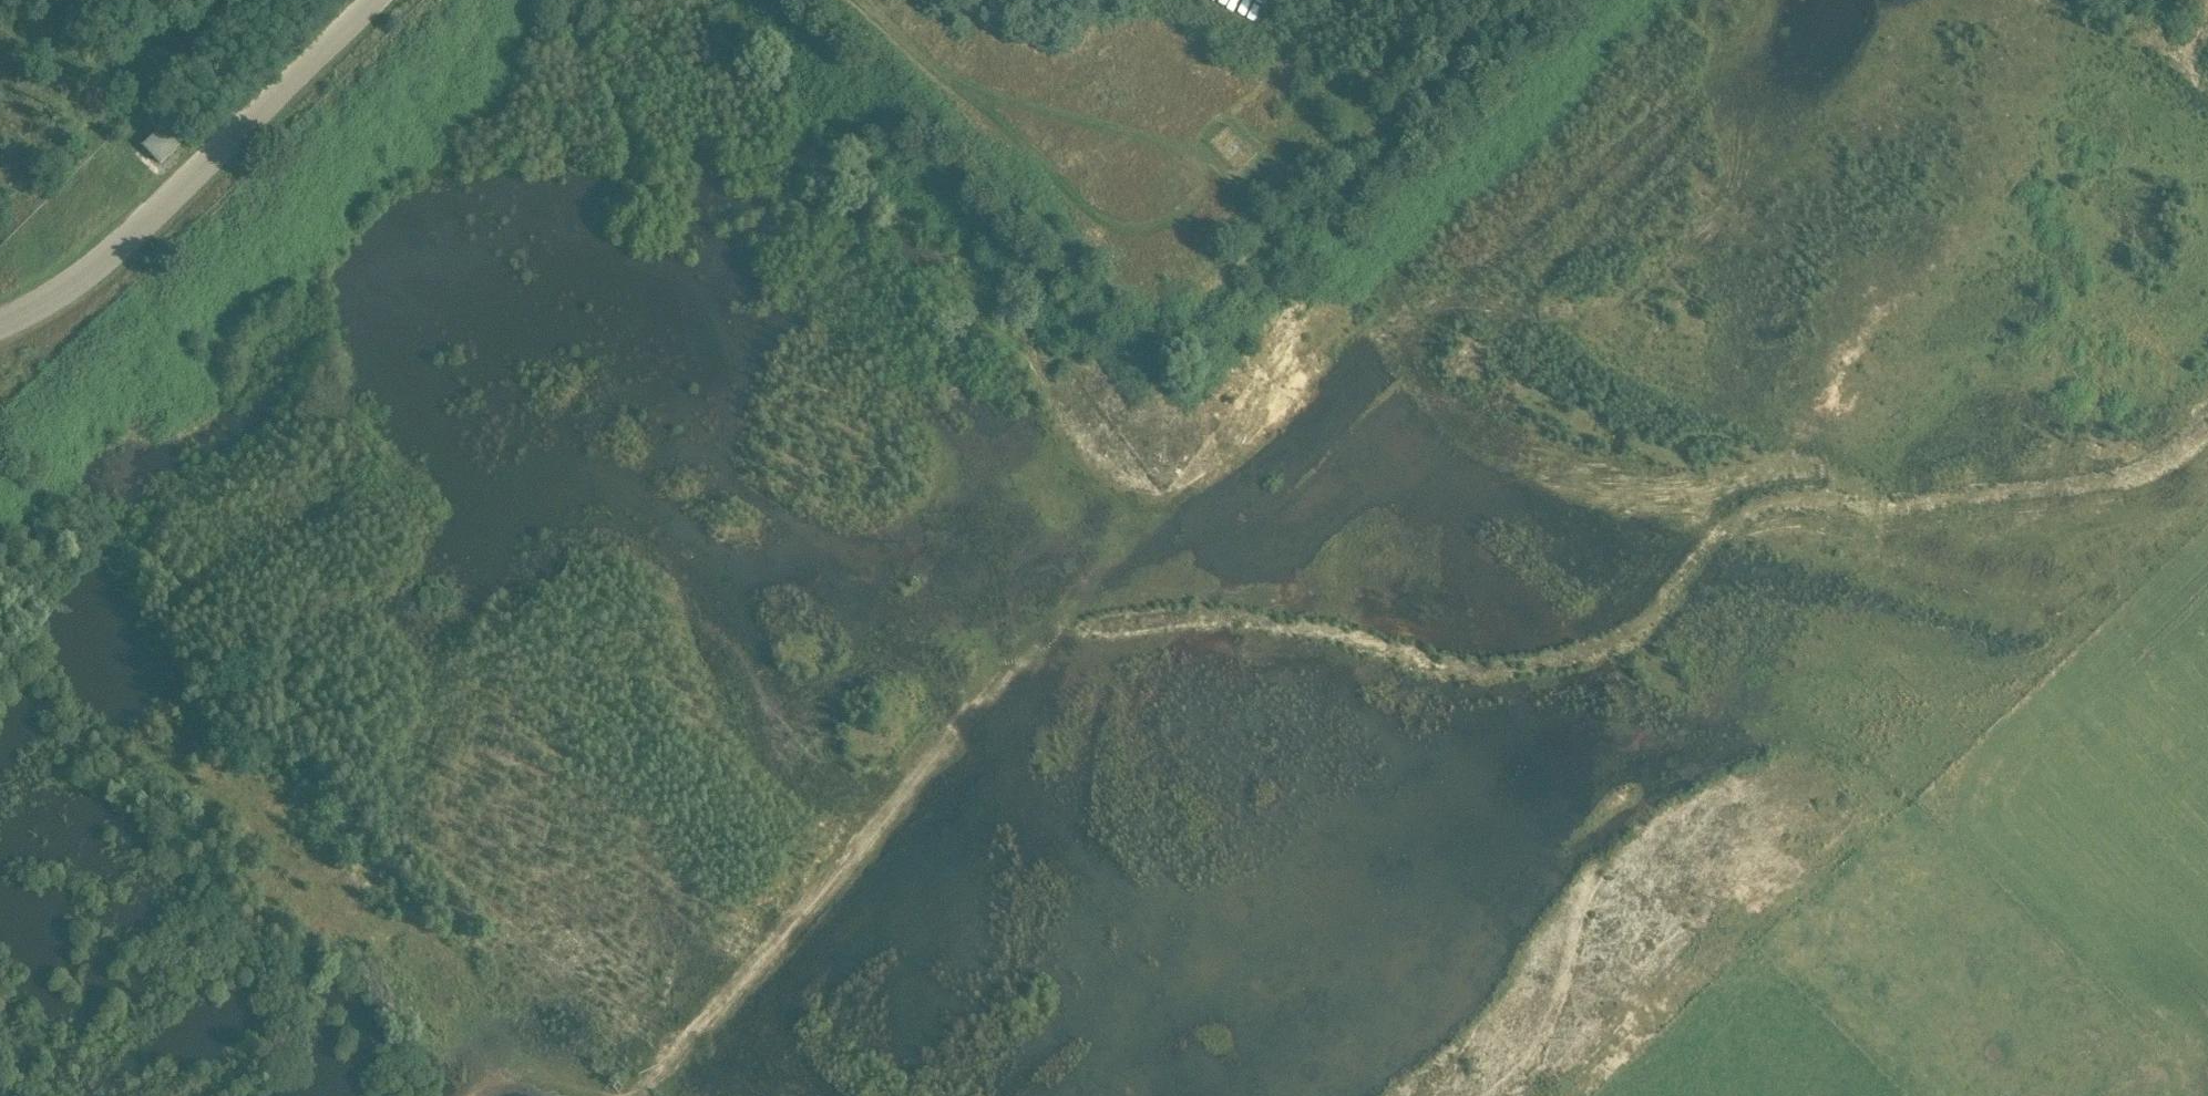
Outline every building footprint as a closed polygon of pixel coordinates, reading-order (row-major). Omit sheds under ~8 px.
[(178,147),(161,129),(143,146),(161,164),(178,147)]
